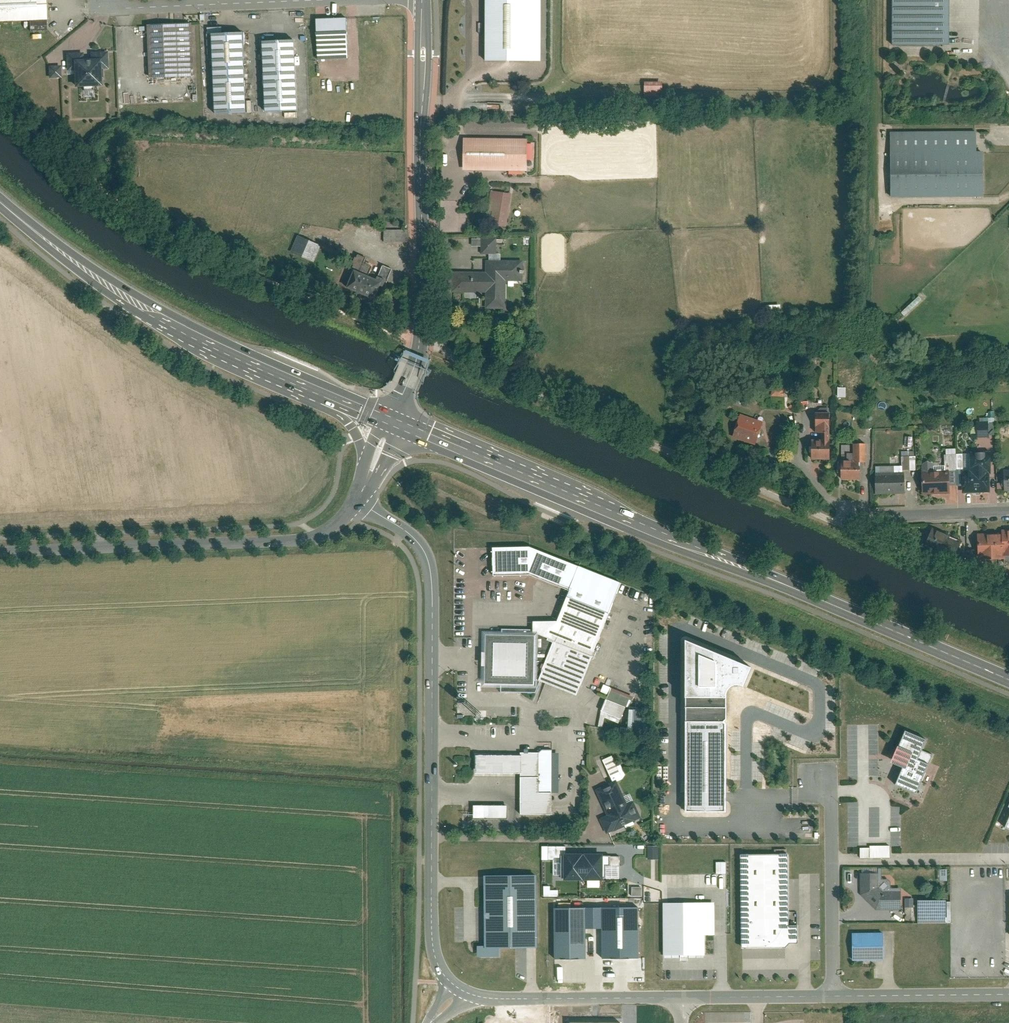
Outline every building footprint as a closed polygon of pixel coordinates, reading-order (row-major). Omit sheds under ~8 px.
[(48,20),(47,0),(0,0),(0,23),(48,20)] [(485,60),(539,60),(539,0),(485,0),(485,60)] [(892,43),(949,43),(949,0),(892,0),(892,43)] [(346,17),(315,18),(316,59),(347,58),(346,17)] [(191,23),(148,25),(149,76),(192,75),(191,23)] [(243,31),(212,33),(215,112),(246,111),(243,31)] [(293,38),(260,40),(264,112),(296,110),(293,38)] [(82,54),(66,54),(66,68),(74,68),(75,86),(101,85),(100,70),(108,70),(107,53),(90,54),(90,58),(83,58),(82,54)] [(58,66),(47,66),(48,78),(59,77),(58,66)] [(660,97),(659,81),(641,82),(642,98),(660,97)] [(976,131),(889,132),(890,197),(983,196),(983,151),(976,151),(976,131)] [(526,137),(460,136),(460,169),(525,170),(526,137)] [(511,193),(490,190),(484,224),(506,227),(511,193)] [(409,241),(408,229),(382,229),(382,242),(409,241)] [(321,245),(297,235),(289,252),(314,262),(321,245)] [(496,237),(482,237),(482,253),(496,253),(496,237)] [(485,272),(452,271),(452,294),(485,294),(484,311),(507,311),(507,281),(522,281),(522,260),(485,260),(485,272)] [(381,280),(352,269),(345,288),(374,299),(381,280)] [(822,431),(822,438),(813,438),(813,458),(830,457),(829,406),(817,406),(817,431),(822,431)] [(762,421),(742,414),(735,435),(755,441),(762,421)] [(990,434),(990,421),(978,422),(979,434),(990,434)] [(855,460),(867,460),(867,443),(855,443),(855,460)] [(971,451),(972,469),(964,470),(965,491),(990,490),(989,471),(991,471),(990,450),(971,451)] [(947,469),(957,469),(957,453),(946,454),(947,469)] [(842,464),(842,477),(860,477),(860,463),(842,464)] [(924,493),(950,492),(949,470),(923,471),(924,493)] [(877,473),(878,491),(906,490),(905,472),(877,473)] [(958,541),(934,530),(927,546),(951,557),(958,541)] [(1002,533),(979,533),(980,556),(1003,556),(1002,533)] [(493,576),(529,574),(570,590),(568,596),(610,612),(621,583),(529,547),(492,548),(493,576)] [(534,632),(555,641),(593,657),(610,612),(568,596),(556,621),(533,621),(534,628),(534,632)] [(534,632),(534,628),(500,627),(500,636),(534,636),(533,684),(501,683),(501,692),(536,693),(540,682),(538,681),(555,641),(534,632)] [(500,636),(486,636),(485,683),(501,683),(533,684),(534,636),(500,636)] [(756,670),(686,640),(686,794),(686,812),(727,813),(727,788),(727,699),(728,693),(733,687),(741,683),(750,685),(756,670)] [(593,657),(555,641),(538,681),(540,682),(576,697),(593,657)] [(621,699),(599,691),(594,705),(615,713),(621,699)] [(638,716),(642,716),(643,709),(624,709),(624,733),(638,733),(638,716)] [(925,742),(904,733),(891,762),(903,767),(895,786),(916,796),(930,765),(918,759),(925,742)] [(520,775),(519,754),(499,755),(479,755),(479,776),(499,775),(520,775)] [(519,808),(519,817),(552,817),(552,808),(552,795),(550,795),(539,795),(539,769),(539,755),(519,754),(520,775),(519,808)] [(539,769),(539,795),(550,795),(550,769),(539,769)] [(633,824),(632,822),(633,821),(633,820),(636,819),(629,804),(626,806),(616,782),(597,791),(609,816),(602,820),(607,832),(615,828),(615,829),(625,825),(626,828),(633,824)] [(511,805),(481,805),(481,820),(511,820),(511,805)] [(659,858),(658,845),(646,845),(647,859),(659,858)] [(859,845),(859,857),(890,857),(890,845),(859,845)] [(584,854),(564,854),(564,879),(584,879),(584,854)] [(603,854),(584,854),(584,879),(603,879),(603,854)] [(787,855),(742,855),(742,947),(786,947),(790,943),(797,943),(797,926),(788,926),(787,855)] [(727,873),(727,861),(714,861),(715,873),(727,873)] [(536,875),(484,876),(485,947),(537,947),(536,875)] [(862,875),(862,894),(877,908),(899,908),(899,892),(883,892),(878,887),(878,875),(862,875)] [(557,896),(557,890),(550,890),(550,886),(542,886),(542,896),(557,896)] [(630,887),(631,896),(641,895),(640,886),(630,887)] [(943,902),(920,902),(920,923),(943,923),(943,902)] [(712,903),(664,903),(665,956),(703,956),(702,934),(712,934),(712,903)] [(602,907),(585,908),(585,929),(602,928),(602,907)] [(638,907),(602,907),(602,928),(603,959),(639,958),(638,907)] [(585,908),(555,908),(555,959),(586,959),(585,929),(585,908)] [(884,933),(853,933),(853,959),(884,959),(884,933)]
